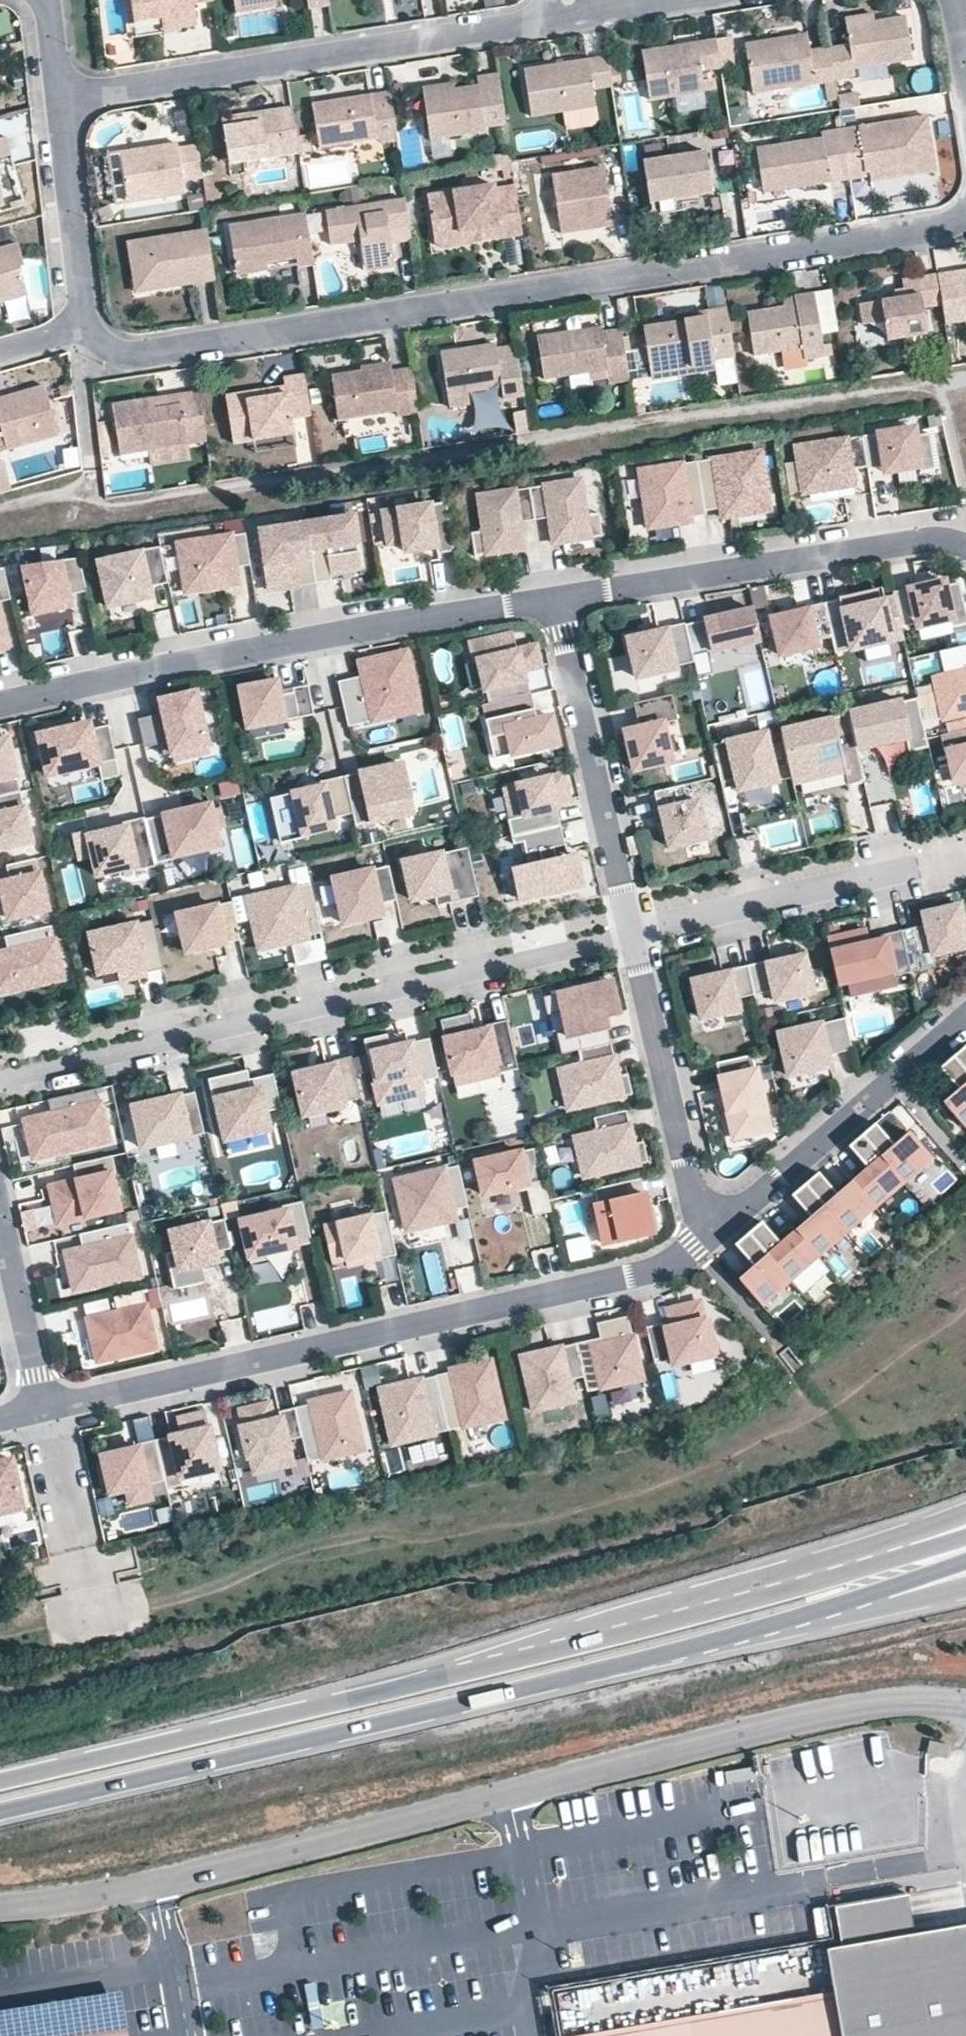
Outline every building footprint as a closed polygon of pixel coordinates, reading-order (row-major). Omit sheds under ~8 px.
[(133,20),(209,9),(208,0),(130,0),(133,20)] [(308,9),(330,4),(330,0),(306,0),(308,9)] [(823,49),(828,78),(857,75),(854,66),(914,58),(909,20),(847,28),(850,44),(823,49)] [(766,38),(745,42),(752,89),(828,78),(823,49),(811,51),(808,42),(765,50),(766,38)] [(716,39),(642,50),(651,100),(724,85),(716,39)] [(607,56),(523,70),(532,116),(616,102),(607,56)] [(480,88),(424,98),(431,141),(488,132),(484,105),(502,102),(498,74),(478,77),(480,88)] [(389,93),(316,103),(318,152),(376,142),(375,126),(395,124),(389,93)] [(856,94),(838,97),(841,117),(859,114),(856,94)] [(291,105),(224,117),(228,161),(300,150),(291,105)] [(927,115),(844,130),(850,182),(936,167),(927,115)] [(764,197),(850,182),(844,130),(821,132),(821,139),(757,150),(764,197)] [(0,138),(0,211),(21,205),(2,138),(0,138)] [(179,146),(122,155),(130,203),(186,195),(179,146)] [(706,149),(645,161),(650,201),(711,191),(706,149)] [(602,168),(553,177),(563,234),(612,226),(602,168)] [(515,186),(432,197),(438,249),(522,237),(515,186)] [(404,199),(325,212),(329,244),(355,239),(359,270),(394,263),(389,231),(408,228),(404,199)] [(306,214),(229,229),(235,267),(293,259),(296,269),(314,266),(306,214)] [(205,233),(129,243),(137,295),(214,282),(205,233)] [(0,249),(0,299),(25,292),(11,246),(0,249)] [(938,275),(944,308),(952,331),(965,328),(965,278),(959,279),(957,271),(938,275)] [(944,308),(938,275),(903,280),(907,300),(863,309),(867,331),(885,328),(888,345),(929,339),(925,311),(944,308)] [(797,306),(751,314),(756,356),(804,349),(805,360),(823,357),(814,294),(795,296),(797,306)] [(707,319),(644,330),(651,371),(715,359),(711,340),(732,336),(726,308),(705,310),(707,319)] [(603,327),(539,337),(545,374),(604,365),(608,387),(630,384),(621,331),(604,333),(603,327)] [(513,343),(442,356),(450,398),(500,388),(504,407),(524,403),(513,343)] [(390,373),(389,364),(331,373),(338,417),(396,408),(397,417),(418,414),(411,370),(390,373)] [(304,374),(282,377),(288,390),(251,396),(249,388),(223,392),(232,446),(296,436),(294,418),(311,415),(304,374)] [(6,446),(58,431),(44,386),(19,393),(15,401),(0,406),(0,427),(6,446)] [(206,441),(198,389),(178,392),(179,401),(153,404),(152,397),(111,402),(118,453),(206,441)] [(919,428),(866,436),(870,468),(893,470),(937,467),(933,438),(919,428)] [(866,436),(800,445),(806,492),(858,485),(856,470),(870,468),(866,436)] [(758,451),(699,460),(706,507),(765,498),(758,451)] [(699,460),(644,469),(654,524),(691,517),(706,507),(699,460)] [(582,479),(528,488),(533,519),(549,516),(554,543),(604,535),(600,514),(587,512),(587,508),(584,490),(582,479)] [(528,488),(478,497),(482,524),(470,525),(474,557),(526,550),(522,519),(533,519),(528,488)] [(457,551),(448,500),(385,511),(391,543),(408,540),(413,550),(428,543),(430,537),(437,536),(440,554),(457,551)] [(362,565),(353,513),(308,522),(318,580),(335,578),(334,570),(362,565)] [(318,580),(308,522),(263,529),(273,587),(318,580)] [(252,562),(247,531),(184,542),(193,590),(242,582),(239,564),(252,562)] [(168,583),(160,542),(141,546),(143,555),(103,563),(111,604),(152,596),(151,586),(168,583)] [(87,589),(80,555),(25,567),(36,614),(72,605),(69,594),(87,589)] [(5,568),(0,569),(0,601),(11,599),(5,568)] [(956,581),(893,597),(900,623),(944,613),(947,628),(965,624),(956,581)] [(841,600),(826,603),(834,636),(837,652),(903,636),(900,623),(893,597),(844,610),(841,600)] [(826,603),(772,614),(781,656),(824,646),(823,639),(834,636),(826,603)] [(762,638),(754,609),(685,627),(693,656),(762,638)] [(682,619),(627,634),(638,671),(693,656),(685,627),(682,619)] [(481,662),(490,701),(528,692),(522,667),(540,662),(537,646),(521,650),(516,630),(465,642),(469,660),(481,662)] [(417,696),(405,649),(365,660),(368,674),(340,682),(351,725),(400,713),(397,701),(417,696)] [(946,653),(948,671),(936,679),(942,716),(965,713),(965,653),(965,650),(946,653)] [(282,695),(279,679),(242,687),(249,723),(312,711),(307,690),(282,695)] [(479,723),(487,735),(508,731),(512,752),(560,744),(555,716),(538,719),(528,692),(490,701),(481,704),(479,723)] [(197,725),(189,693),(165,699),(169,716),(144,722),(149,745),(167,740),(170,753),(187,749),(190,759),(215,753),(207,723),(197,725)] [(636,703),(643,727),(629,731),(639,769),(672,761),(663,724),(680,719),(674,693),(636,703)] [(932,746),(920,697),(852,715),(861,745),(907,734),(912,752),(932,746)] [(870,782),(852,715),(786,732),(798,778),(845,765),(850,787),(870,782)] [(114,757),(106,728),(78,735),(74,723),(40,731),(51,773),(114,757)] [(948,738),(956,771),(965,769),(965,734),(948,738)] [(782,790),(771,739),(712,752),(728,787),(739,785),(742,798),(782,790)] [(0,741),(0,785),(12,782),(2,741),(0,741)] [(414,808),(403,761),(343,776),(353,813),(355,822),(414,808)] [(353,813),(343,776),(270,796),(282,844),(314,835),(311,824),(353,813)] [(562,779),(506,793),(514,822),(506,825),(510,843),(559,831),(553,808),(569,804),(562,779)] [(0,785),(0,851),(27,844),(12,782),(0,785)] [(689,806),(683,784),(655,792),(671,851),(711,839),(701,803),(689,806)] [(211,815),(208,803),(148,820),(158,857),(221,840),(218,829),(225,827),(221,812),(211,815)] [(870,806),(872,832),(893,830),(891,804),(870,806)] [(88,823),(68,828),(74,856),(93,851),(98,871),(133,863),(136,874),(159,868),(144,809),(125,814),(128,827),(88,837),(88,823)] [(559,831),(510,843),(512,851),(527,847),(532,866),(511,871),(519,902),(581,887),(574,858),(557,862),(554,848),(562,846),(559,831)] [(478,900),(467,850),(399,865),(409,908),(435,903),(437,909),(478,900)] [(53,913),(39,854),(5,862),(10,883),(0,885),(0,900),(5,898),(11,923),(53,913)] [(393,904),(385,869),(328,882),(340,931),(384,921),(381,907),(393,904)] [(319,940),(308,888),(246,902),(257,954),(319,940)] [(902,931),(912,972),(934,966),(933,954),(965,946),(965,933),(960,904),(924,913),(927,925),(902,931)] [(225,906),(172,921),(183,958),(236,943),(225,906)] [(165,979),(154,924),(84,938),(92,978),(141,968),(144,984),(165,979)] [(50,926),(5,938),(8,951),(0,953),(0,994),(63,978),(50,926)] [(912,972),(902,931),(887,934),(887,938),(871,943),(869,930),(828,940),(840,988),(912,972)] [(768,960),(748,965),(753,993),(769,991),(772,1000),(808,992),(799,957),(770,963),(768,960)] [(730,971),(694,980),(702,1016),(739,1008),(737,997),(753,993),(748,965),(731,968),(730,971)] [(611,984),(546,998),(549,1015),(564,1012),(567,1027),(558,1029),(562,1050),(610,1040),(604,1013),(617,1010),(611,984)] [(471,1013),(442,1021),(458,1084),(522,1069),(510,1023),(476,1031),(471,1013)] [(847,1018),(782,1033),(792,1075),(856,1057),(847,1018)] [(386,1036),(364,1041),(379,1105),(425,1094),(422,1081),(439,1077),(430,1039),(389,1049),(386,1036)] [(609,1043),(580,1049),(584,1065),(561,1069),(570,1106),(632,1091),(628,1074),(616,1075),(609,1043)] [(954,1057),(965,1070),(965,1046),(954,1057)] [(353,1054),(335,1059),(338,1068),(295,1078),(305,1121),(365,1106),(353,1054)] [(753,1054),(717,1064),(736,1137),(770,1129),(753,1054)] [(965,1126),(965,1070),(954,1057),(943,1070),(962,1089),(947,1104),(965,1127),(965,1126)] [(245,1081),(242,1070),(213,1077),(228,1142),(250,1137),(247,1126),(268,1121),(266,1111),(279,1108),(272,1075),(245,1081)] [(108,1139),(96,1089),(48,1100),(52,1115),(25,1121),(33,1156),(108,1139)] [(205,1134),(196,1091),(134,1104),(144,1147),(205,1134)] [(627,1111),(596,1116),(600,1131),(577,1137),(587,1174),(650,1161),(645,1143),(634,1146),(627,1111)] [(876,1124),(863,1135),(904,1181),(930,1156),(912,1135),(896,1147),(876,1124)] [(870,1168),(855,1182),(875,1206),(904,1181),(863,1135),(850,1146),(870,1168)] [(537,1147),(478,1162),(487,1195),(543,1180),(537,1147)] [(113,1155),(76,1164),(82,1188),(72,1190),(70,1182),(49,1187),(59,1226),(109,1214),(100,1176),(117,1172),(113,1155)] [(471,1215),(459,1165),(397,1181),(409,1230),(471,1215)] [(820,1172),(807,1184),(847,1230),(875,1206),(855,1182),(840,1196),(820,1172)] [(645,1177),(596,1189),(608,1240),(662,1227),(656,1202),(643,1206),(640,1196),(649,1193),(645,1177)] [(847,1230),(807,1184),(794,1195),(813,1218),(798,1233),(817,1255),(847,1230)] [(304,1201),(242,1217),(250,1260),(312,1242),(304,1201)] [(389,1214),(328,1226),(335,1260),(365,1254),(367,1261),(397,1254),(389,1214)] [(231,1246),(225,1218),(182,1228),(186,1247),(166,1251),(175,1288),(204,1281),(200,1262),(218,1258),(216,1250),(231,1246)] [(763,1221),(750,1232),(789,1280),(817,1255),(798,1233),(783,1245),(763,1221)] [(141,1274),(128,1223),(81,1235),(85,1250),(66,1254),(75,1291),(141,1274)] [(789,1280),(750,1232),(736,1243),(756,1267),(740,1281),(761,1304),(789,1280)] [(570,1265),(593,1259),(586,1237),(564,1243),(570,1265)] [(801,1293),(825,1273),(818,1264),(794,1284),(801,1293)] [(89,1321),(99,1359),(156,1347),(142,1290),(117,1296),(121,1313),(89,1321)] [(647,1327),(655,1364),(675,1358),(676,1363),(719,1354),(711,1318),(707,1318),(702,1303),(672,1308),(675,1321),(647,1327)] [(633,1369),(620,1318),(601,1323),(603,1337),(576,1345),(584,1376),(589,1391),(625,1381),(624,1373),(633,1369)] [(576,1345),(523,1355),(533,1412),(573,1400),(569,1380),(584,1376),(576,1345)] [(492,1363),(436,1375),(448,1430),(504,1419),(492,1363)] [(436,1375),(383,1387),(394,1442),(448,1430),(436,1375)] [(351,1389),(295,1402),(298,1415),(303,1436),(309,1461),(365,1448),(351,1389)] [(266,1402),(240,1409),(257,1469),(291,1460),(290,1439),(303,1436),(298,1415),(272,1422),(266,1402)] [(181,1432),(149,1442),(158,1485),(218,1468),(206,1413),(179,1421),(181,1432)] [(137,1442),(153,1438),(147,1418),(131,1422),(137,1442)] [(149,1442),(97,1453),(107,1496),(158,1485),(149,1442)] [(21,1506),(11,1460),(0,1463),(0,1511),(21,1506)] [(950,1746),(931,1741),(926,1758),(946,1763),(950,1746)] [(729,1785),(758,1781),(757,1768),(727,1772),(729,1785)] [(873,1908),(886,1982),(895,2035),(965,2035),(965,1892),(873,1908)] [(574,2035),(895,2035),(886,1982),(574,2035)] [(0,2014),(0,2035),(117,2035),(132,2034),(125,1993),(0,2014)] [(316,2030),(347,2025),(343,1997),(311,2002),(316,2030)]
